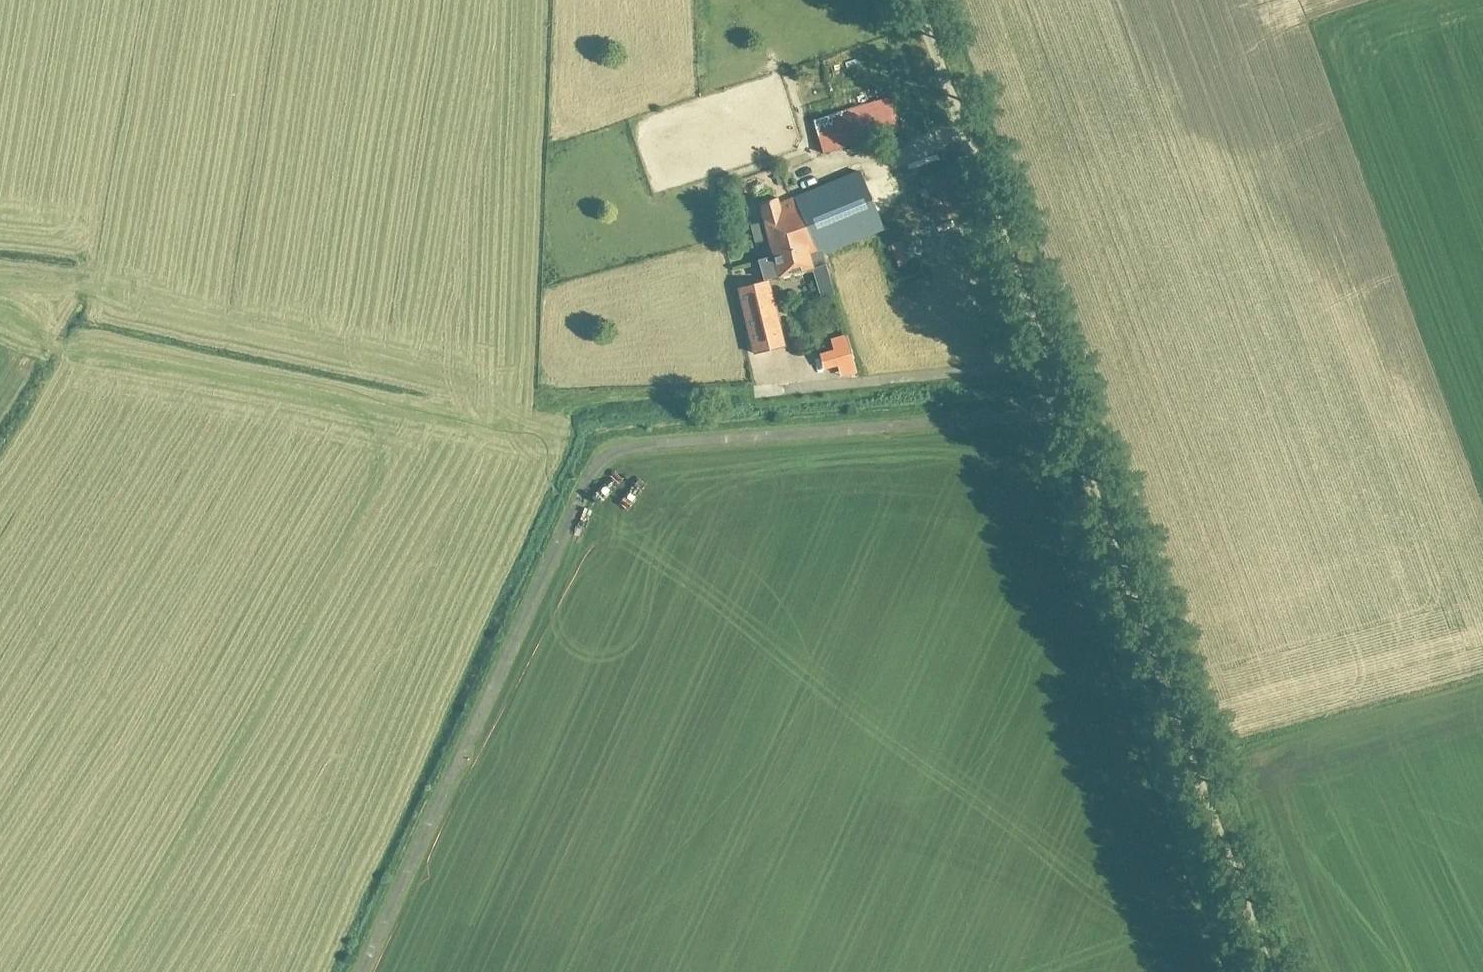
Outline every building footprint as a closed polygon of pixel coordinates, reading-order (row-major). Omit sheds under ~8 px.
[(875,100),(813,118),(823,153),(885,134),(875,100)] [(939,149),(882,167),(888,187),(946,169),(939,149)] [(818,241),(821,250),(877,226),(853,171),(790,198),(787,191),(777,196),(759,203),(764,221),(751,224),(755,241),(769,237),(773,253),(818,241)] [(758,258),(763,277),(778,273),(778,275),(824,263),(821,250),(818,241),(773,253),(773,254),(758,258)] [(768,278),(738,285),(754,351),(770,347),(769,345),(783,342),(768,278)] [(846,350),(832,354),(828,343),(813,347),(820,372),(850,364),(846,350)]
